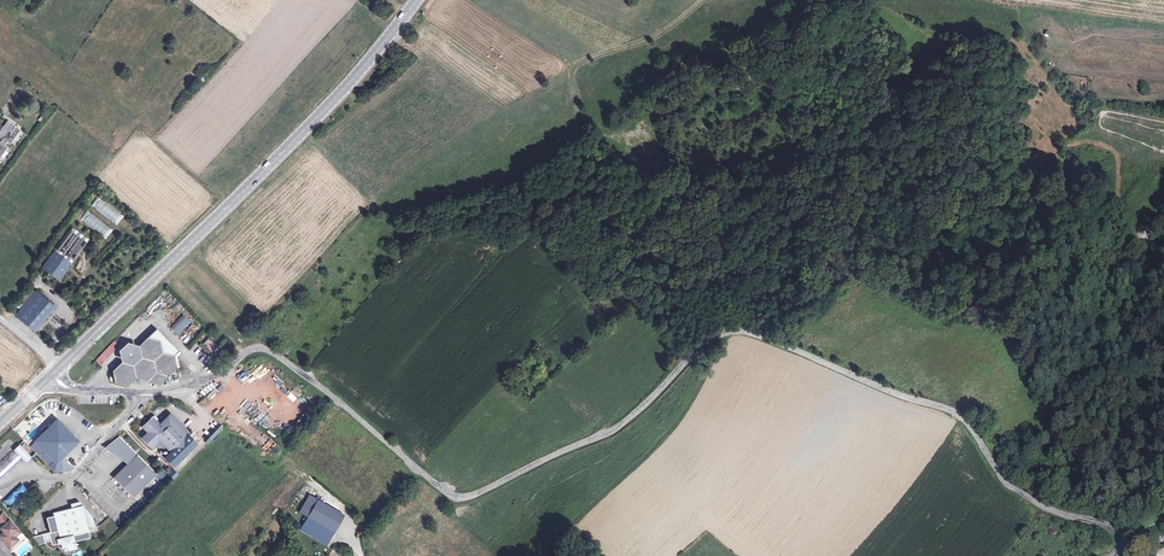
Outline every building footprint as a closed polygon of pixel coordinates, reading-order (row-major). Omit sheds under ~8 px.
[(788,7),(780,20),(791,27),(795,21),(793,20),(798,13),(788,7)] [(200,74),(206,79),(209,74),(203,70),(200,74)] [(1031,85),(1030,87),(1034,89),(1032,95),(1028,94),(1026,97),(1034,100),(1038,87),(1031,85)] [(7,123),(1,131),(2,132),(1,135),(0,134),(0,156),(6,147),(3,145),(6,141),(9,143),(16,134),(14,133),(18,129),(12,125),(11,126),(7,123)] [(91,205),(116,225),(123,217),(99,196),(91,205)] [(80,220),(106,238),(113,229),(86,211),(80,220)] [(73,227),(55,251),(69,260),(59,274),(45,264),(44,267),(59,278),(89,238),(73,227)] [(69,260),(55,251),(45,264),(59,274),(69,260)] [(37,291),(17,314),(35,329),(55,306),(37,291)] [(170,328),(179,336),(191,322),(182,314),(170,328)] [(155,329),(138,346),(141,357),(132,366),(121,362),(112,370),(115,382),(127,386),(135,377),(159,384),(167,376),(170,378),(179,377),(173,356),(178,351),(155,329)] [(212,341),(205,349),(210,354),(217,347),(212,341)] [(141,357),(138,346),(127,342),(118,351),(121,362),(132,366),(141,357)] [(95,361),(100,365),(105,360),(100,356),(95,361)] [(170,451),(188,434),(169,415),(160,424),(153,418),(151,420),(150,419),(144,424),(145,425),(143,428),(148,432),(143,437),(145,439),(144,440),(150,446),(151,444),(154,448),(164,448),(166,447),(167,448),(170,451)] [(228,418),(224,422),(254,448),(258,444),(228,418)] [(56,463),(79,442),(57,419),(48,428),(44,432),(35,441),(53,460),(56,463)] [(170,451),(167,448),(159,456),(165,462),(173,454),(175,456),(192,439),(188,434),(170,451)] [(133,498),(157,474),(117,435),(103,448),(126,465),(113,478),(133,498)] [(260,441),(263,446),(269,442),(266,437),(260,441)] [(53,460),(35,441),(30,446),(48,465),(53,460)] [(15,451),(10,456),(16,463),(21,458),(15,451)] [(5,460),(12,467),(16,463),(10,456),(5,460)] [(0,465),(7,472),(12,467),(5,460),(0,465)] [(165,473),(173,481),(178,475),(171,467),(165,473)] [(22,484),(5,501),(11,507),(28,489),(22,484)] [(315,495),(304,512),(313,518),(339,533),(349,515),(315,495)] [(88,528),(82,505),(53,513),(54,516),(46,518),(49,529),(48,530),(50,537),(51,542),(60,540),(61,545),(66,543),(67,547),(75,545),(73,539),(89,535),(88,528)] [(93,518),(82,505),(88,528),(95,527),(93,518)] [(3,540),(9,548),(18,540),(14,536),(12,533),(17,528),(2,512),(0,514),(0,522),(3,525),(0,527),(0,528),(3,532),(7,537),(3,540)] [(339,533),(313,518),(305,531),(331,546),(339,533)] [(50,537),(48,530),(31,534),(35,541),(50,537)]
